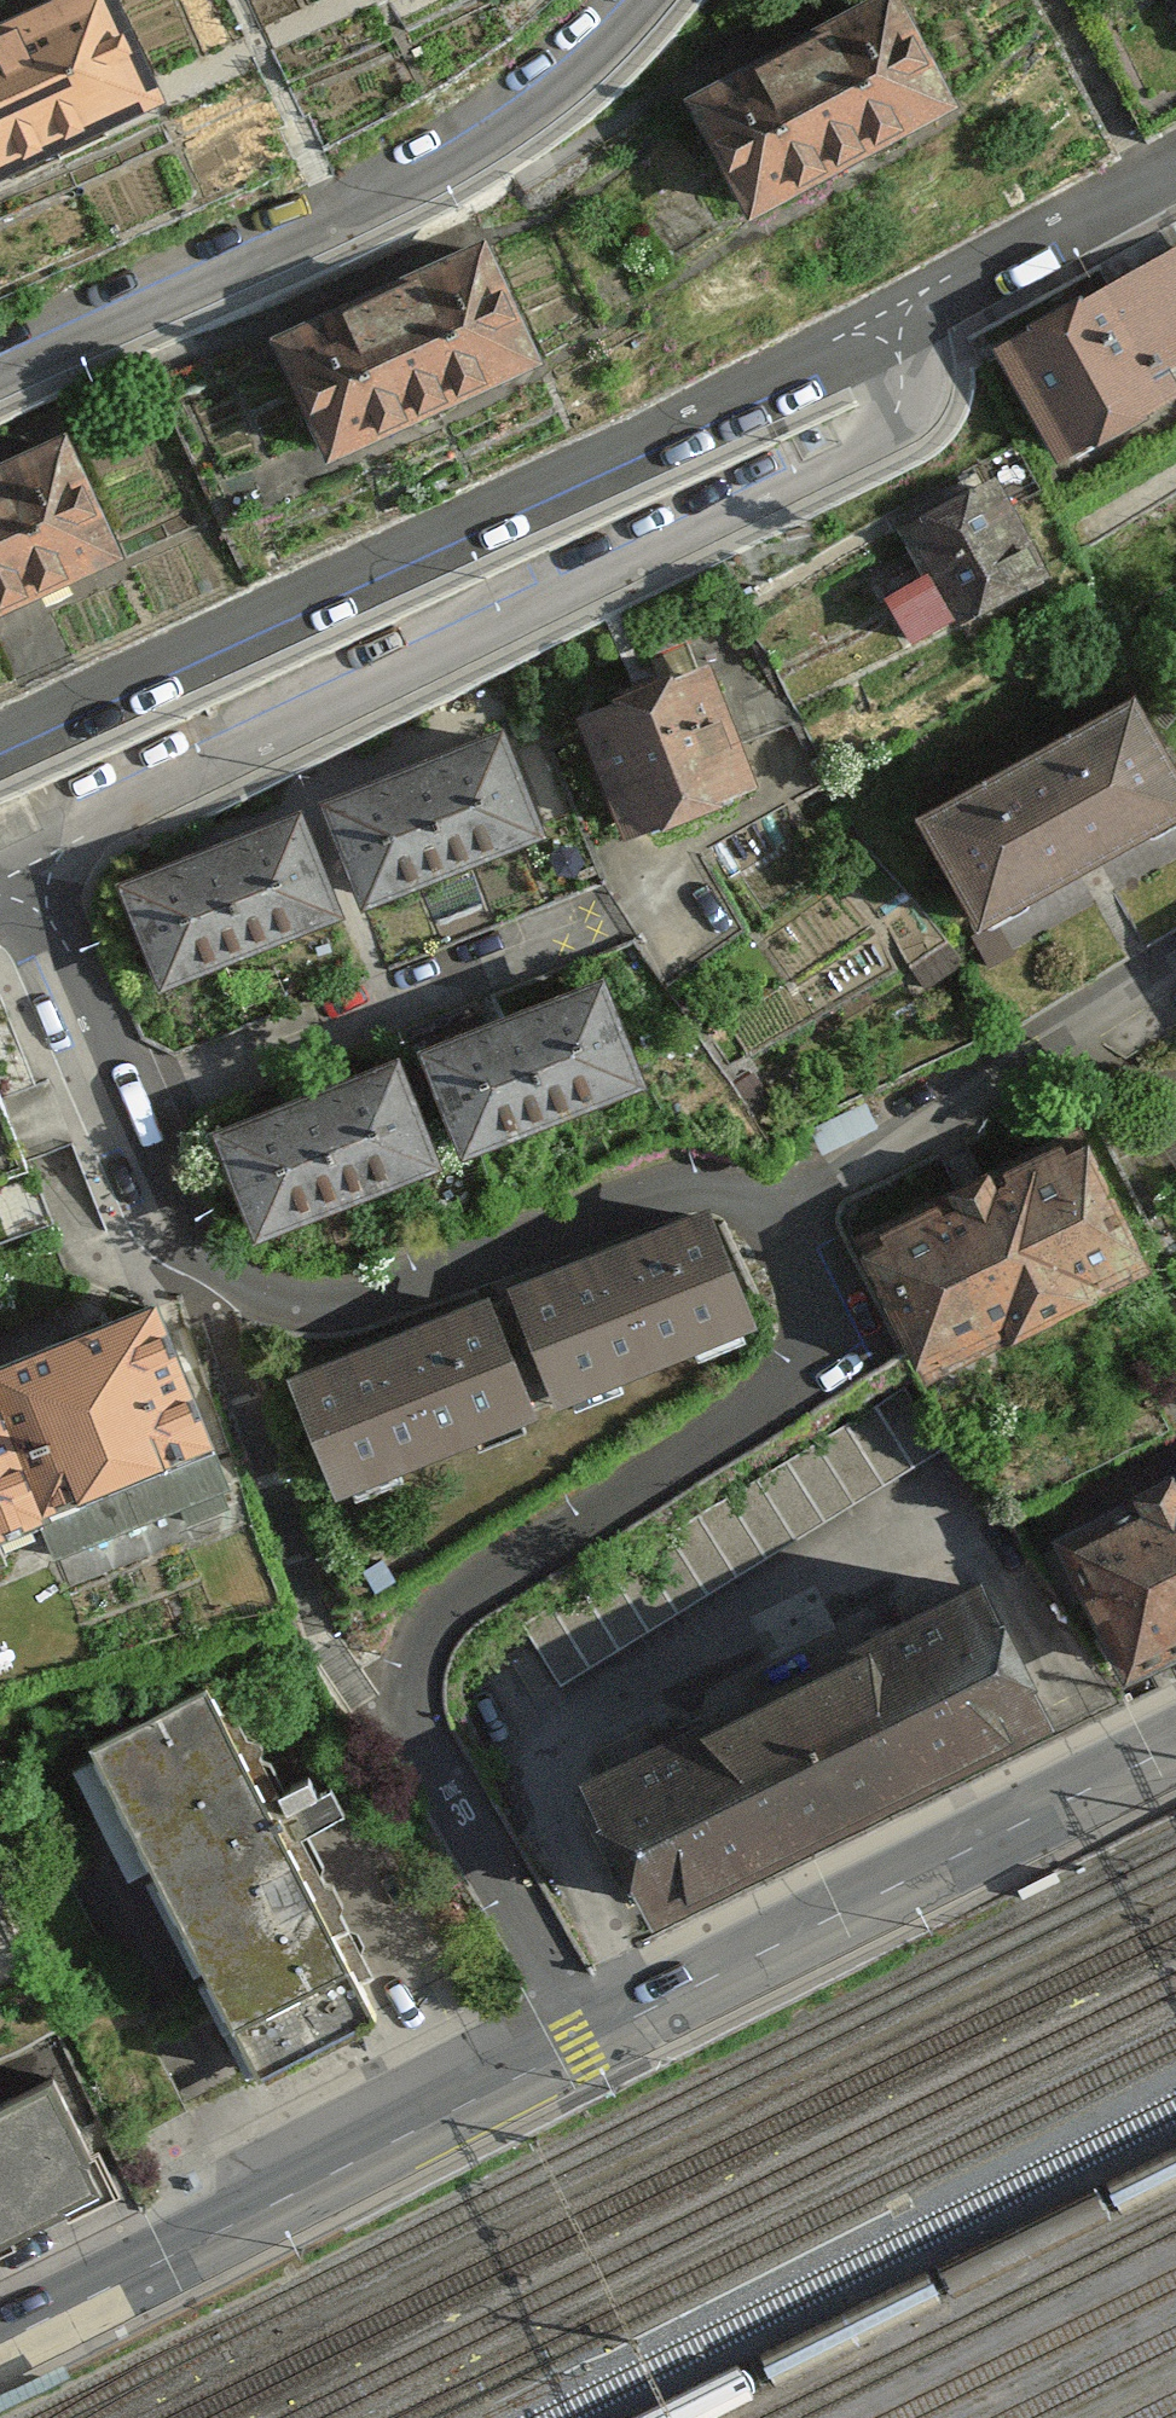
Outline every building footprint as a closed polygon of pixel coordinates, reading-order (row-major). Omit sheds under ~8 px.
[(905,2),(699,114),(763,237),(969,127),(905,2)] [(0,53),(0,165),(145,96),(102,5),(0,53)] [(492,255),(278,343),(333,476),(547,388),(492,255)] [(1001,357),(1064,477),(1175,419),(1175,266),(1001,357)] [(0,478),(0,637),(132,577),(72,446),(0,478)] [(1011,491),(911,534),(959,644),(1059,601),(1011,491)] [(719,656),(575,701),(617,834),(761,789),(719,656)] [(914,799),(980,920),(1175,815),(1175,761),(1133,682),(914,799)] [(315,823),(357,932),(558,855),(516,746),(315,823)] [(315,823),(116,904),(160,1012),(357,932),(315,823)] [(608,967),(421,1033),(460,1145),(647,1080),(608,967)] [(406,1047),(213,1117),(253,1226),(446,1156),(406,1047)] [(42,1198),(0,1093),(0,1214),(42,1198)] [(1102,1154),(872,1264),(938,1400),(1168,1289),(1102,1154)] [(519,1304),(565,1423),(771,1345),(725,1225),(519,1304)] [(2,1390),(62,1556),(231,1496),(173,1316),(2,1390)] [(499,1316),(296,1390),(346,1525),(548,1451),(499,1316)] [(0,1390),(0,1578),(62,1556),(2,1390),(0,1390)] [(1044,1544),(1110,1687),(1175,1657),(1175,1483),(1044,1544)] [(815,1682),(875,1803),(1059,1713),(999,1591),(815,1682)] [(598,1794),(655,1912),(875,1803),(815,1682),(598,1794)] [(207,1687),(74,1757),(245,2081),(378,2012),(207,1687)] [(88,2065),(0,2108),(0,2246),(143,2176),(88,2065)]
